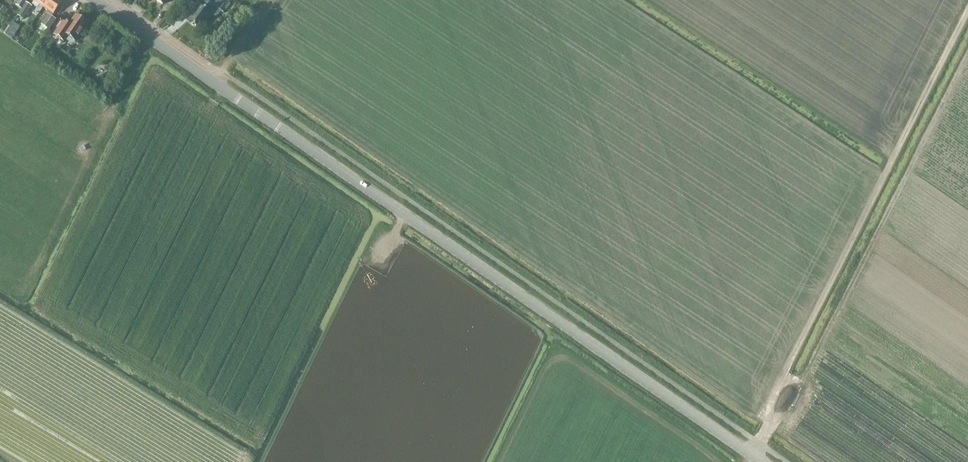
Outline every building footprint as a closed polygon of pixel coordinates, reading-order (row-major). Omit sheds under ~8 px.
[(15,5),(20,9),(27,0),(18,0),(15,5)] [(38,5),(42,8),(48,0),(33,0),(32,1),(33,2),(31,4),(36,8),(38,5)] [(55,0),(48,0),(42,8),(46,11),(45,13),(47,14),(40,24),(48,30),(55,20),(51,17),(61,4),(55,0)] [(188,19),(189,19),(187,22),(198,30),(209,15),(211,16),(213,16),(215,16),(217,15),(219,13),(220,12),(222,13),(223,13),(204,0),(193,0),(201,5),(199,8),(196,6),(188,19)] [(25,3),(16,16),(21,20),(30,7),(25,3)] [(63,42),(66,37),(74,42),(86,24),(75,16),(67,26),(62,22),(52,35),(63,42)]
